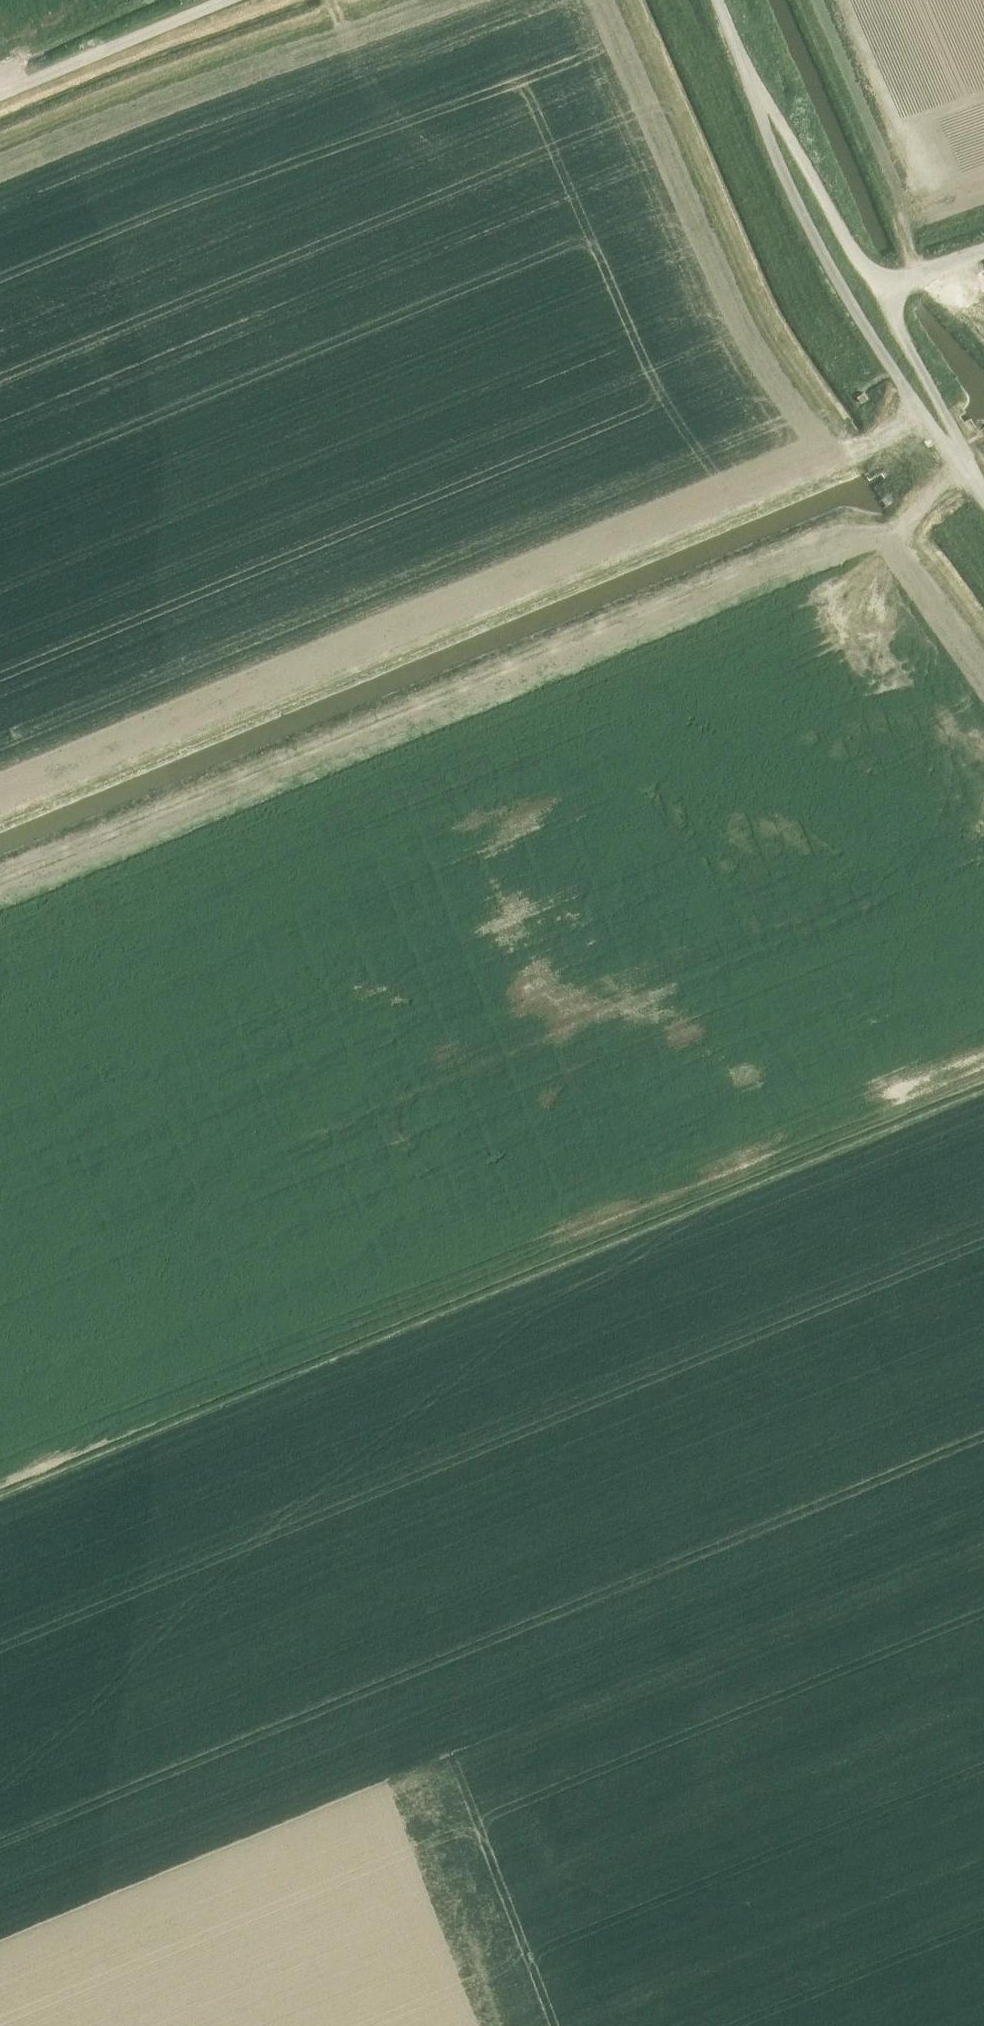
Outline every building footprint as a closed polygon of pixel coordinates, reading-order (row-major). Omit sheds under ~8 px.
[(868,398),(864,393),(864,392),(858,397),(862,403),(868,398)]
